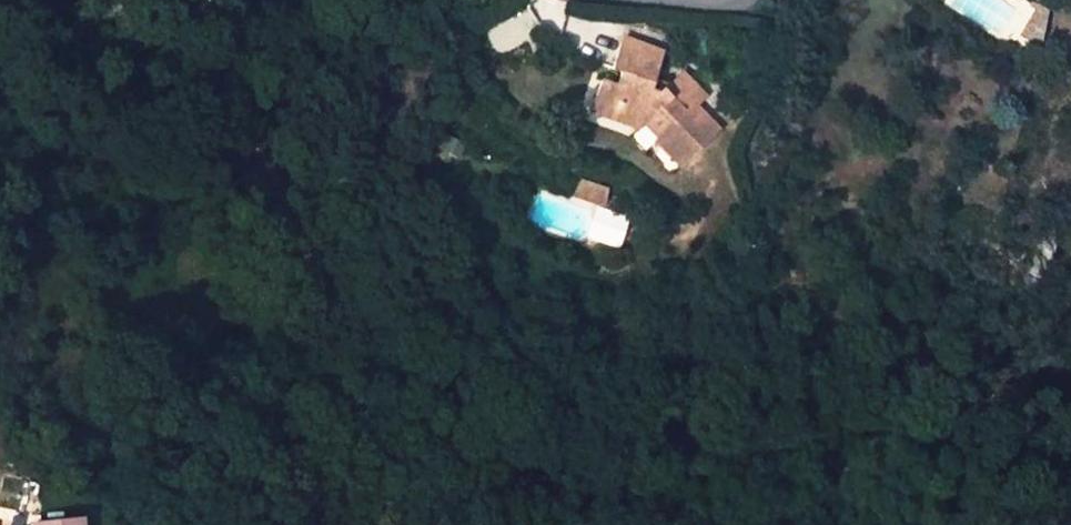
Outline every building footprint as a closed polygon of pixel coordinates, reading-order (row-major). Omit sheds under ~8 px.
[(717,129),(693,104),(685,112),(662,89),(658,93),(649,84),(661,51),(624,37),(611,69),(621,73),(616,84),(602,79),(594,99),(616,108),(612,118),(638,128),(643,123),(658,138),(655,142),(680,166),(717,129)] [(662,89),(665,81),(654,72),(649,84),(658,93),(662,89)] [(591,110),(612,118),(616,108),(594,99),(591,110)] [(643,123),(638,128),(653,144),(655,142),(658,138),(643,123)] [(608,194),(583,184),(575,198),(605,209),(608,194)]
